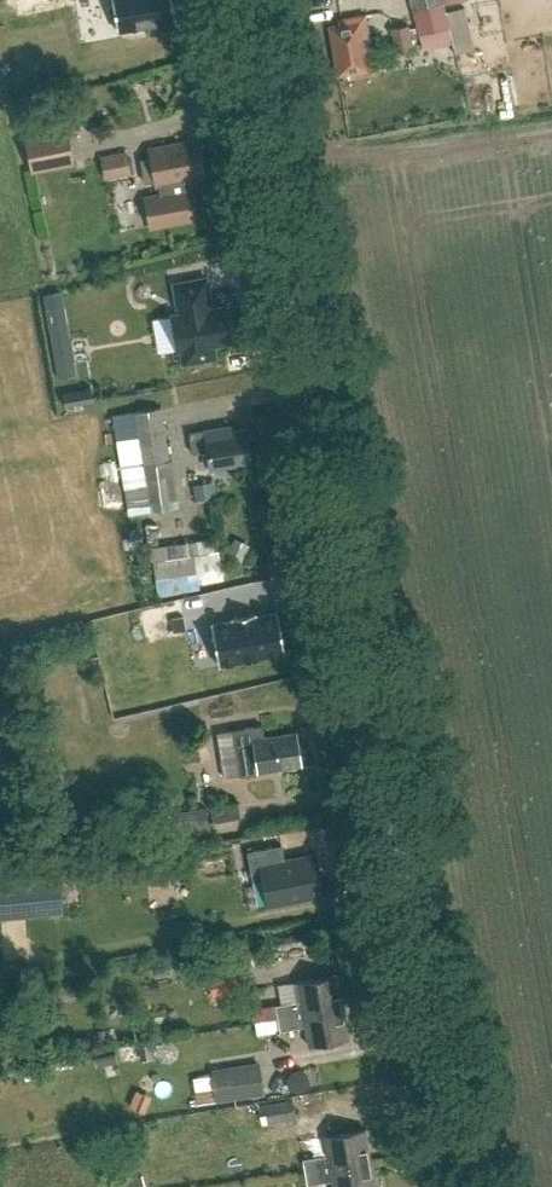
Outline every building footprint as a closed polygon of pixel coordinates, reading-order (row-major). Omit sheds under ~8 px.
[(117,30),(119,30),(119,29),(174,19),(174,21),(176,20),(172,0),(112,0),(117,30)] [(421,34),(451,27),(446,4),(463,0),(413,0),(421,34)] [(338,26),(329,28),(338,75),(347,73),(348,78),(376,73),(372,52),(381,50),(379,36),(369,37),(365,15),(336,20),(338,26)] [(408,25),(391,28),(395,52),(413,49),(408,25)] [(33,172),(77,163),(70,127),(26,135),(33,172)] [(155,181),(156,186),(159,186),(160,195),(144,198),(150,226),(194,218),(189,190),(185,191),(183,181),(203,177),(201,166),(202,166),(198,146),(193,147),(192,140),(149,149),(151,158),(141,160),(145,182),(155,181)] [(100,157),(104,178),(130,173),(126,152),(100,157)] [(178,349),(181,349),(183,362),(215,357),(213,343),(231,340),(226,306),(211,309),(206,278),(175,284),(180,314),(172,315),(178,349)] [(63,306),(47,309),(59,378),(75,375),(63,306)] [(61,396),(63,408),(91,403),(89,391),(61,396)] [(163,407),(136,411),(145,463),(151,502),(178,498),(172,459),(163,407)] [(212,469),(252,463),(247,429),(221,433),(220,427),(191,432),(194,452),(209,450),(212,469)] [(214,482),(194,485),(196,499),(216,496),(214,482)] [(221,550),(155,560),(160,594),(226,584),(221,550)] [(218,665),(285,653),(277,612),(255,616),(255,613),(232,617),(233,620),(211,624),(218,665)] [(296,732),(266,736),(264,726),(233,731),(240,776),(302,766),(296,732)] [(212,823),(239,818),(237,803),(209,807),(212,823)] [(176,812),(181,840),(210,835),(205,807),(176,812)] [(283,844),(249,851),(255,881),(264,879),(270,905),(326,893),(318,853),(286,860),(283,844)] [(137,861),(122,863),(124,883),(139,881),(137,861)] [(0,884),(0,918),(63,912),(60,878),(0,884)] [(213,996),(242,991),(236,955),(207,960),(213,996)] [(302,1001),(276,1005),(278,1017),(345,1007),(340,975),(299,981),(302,1001)] [(252,1021),(278,1017),(276,1005),(250,1009),(252,1021)] [(310,1045),(349,1039),(345,1007),(278,1017),(280,1030),(307,1026),(310,1045)] [(259,1062),(212,1069),(217,1101),(264,1094),(259,1062)] [(135,1095),(130,1106),(143,1112),(148,1101),(135,1095)] [(292,1099),(264,1103),(267,1120),(295,1116),(292,1099)] [(329,1155),(304,1160),(306,1172),(372,1161),(366,1128),(325,1135),(329,1155)] [(372,1161),(306,1172),(308,1185),(334,1180),(335,1186),(376,1186),(372,1161)] [(114,1182),(115,1186),(145,1186),(142,1175),(114,1182)]
